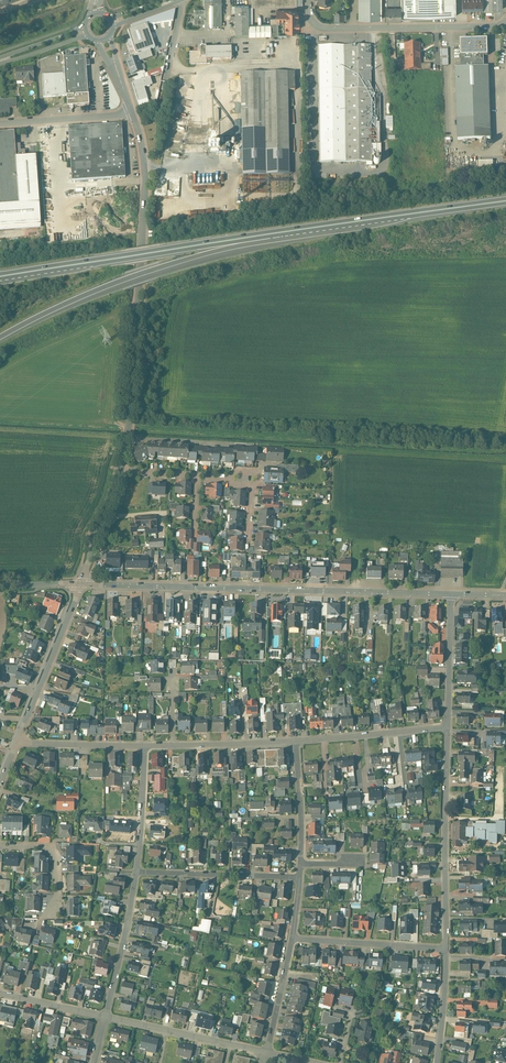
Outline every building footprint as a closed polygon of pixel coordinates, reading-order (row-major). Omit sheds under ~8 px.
[(204,10),(204,24),(204,26),(218,26),(218,9),(221,9),(222,0),(204,0),(204,10)] [(358,19),(381,19),(381,0),(358,0),(358,19)] [(401,18),(455,16),(455,0),(401,0),(401,18)] [(462,11),(482,10),(482,0),(462,0),(462,11)] [(482,10),(502,10),(502,0),(482,0),(482,10)] [(248,5),(235,5),(235,33),(248,33),(248,25),(248,7),(248,5)] [(386,7),(385,7),(385,19),(401,19),(401,7),(386,7)] [(145,20),(146,24),(167,21),(165,29),(171,29),(175,9),(145,20)] [(204,10),(194,9),(194,19),(197,19),(197,24),(204,24),(204,10)] [(297,10),(277,11),(277,18),(285,18),(285,30),(297,30),(298,30),(298,24),(294,24),(294,21),(297,21),(297,10)] [(145,20),(131,25),(132,29),(127,30),(130,39),(125,41),(130,55),(128,56),(130,60),(137,57),(138,60),(152,55),(149,49),(155,47),(146,24),(145,20)] [(270,24),(248,25),(248,33),(248,36),(271,35),(270,24)] [(487,39),(460,40),(460,57),(482,56),(488,56),(487,39)] [(419,44),(404,44),(405,71),(420,70),(420,64),(419,44)] [(344,46),(318,46),(319,162),(345,161),(344,46)] [(370,46),(344,46),(345,161),(372,161),(372,155),(371,98),(371,95),(370,46)] [(231,48),(205,48),(205,47),(197,47),(198,52),(189,52),(189,65),(206,64),(206,60),(231,59),(231,48)] [(85,56),(64,57),(65,74),(66,96),(67,107),(89,105),(85,56)] [(482,56),(468,57),(468,62),(460,63),(461,68),(483,67),(482,56)] [(130,60),(126,61),(131,75),(136,73),(141,71),(142,71),(142,70),(141,71),(139,66),(140,66),(138,60),(137,57),(130,60)] [(145,74),(143,74),(145,79),(134,82),(132,83),(140,109),(155,107),(163,67),(145,74)] [(461,68),(455,68),(458,139),(491,138),(488,67),(483,67),(461,68)] [(32,69),(16,70),(16,80),(25,80),(26,83),(33,83),(32,69)] [(294,73),(240,74),(241,130),(264,130),(265,152),(288,151),(287,91),(294,91),(294,73)] [(65,74),(42,75),(43,98),(66,96),(65,74)] [(380,98),(371,98),(372,155),(381,155),(380,98)] [(16,99),(2,100),(2,109),(9,108),(17,108),(16,99)] [(121,124),(68,128),(72,181),(125,178),(121,124)] [(264,130),(241,130),(242,168),(289,167),(288,151),(265,152),(264,130)] [(0,132),(0,139),(15,138),(14,131),(0,132)] [(0,139),(0,226),(27,224),(27,227),(34,227),(34,223),(41,223),(36,157),(25,157),(25,151),(21,151),(20,144),(15,145),(15,138),(0,139)] [(165,444),(158,444),(158,454),(157,457),(167,458),(168,446),(164,445),(165,444)] [(149,446),(147,446),(147,447),(144,449),(142,446),(134,450),(137,455),(134,457),(137,462),(139,463),(141,462),(142,460),(142,459),(147,457),(148,457),(148,458),(154,458),(154,454),(158,454),(158,445),(150,445),(149,446)] [(174,445),(168,445),(168,446),(167,458),(177,459),(178,446),(174,446),(174,445)] [(184,446),(178,445),(178,446),(177,459),(187,459),(188,447),(184,447),(184,446)] [(191,449),(188,449),(188,447),(187,459),(187,460),(196,461),(196,455),(196,447),(192,447),(191,449)] [(242,447),(238,447),(237,454),(237,460),(245,460),(246,449),(243,449),(242,447)] [(249,450),(246,449),(245,460),(253,461),(254,455),(254,448),(250,447),(249,450)] [(207,448),(203,448),(202,456),(202,461),(210,462),(211,450),(208,450),(207,448)] [(215,449),(214,451),(211,450),(210,462),(219,462),(219,456),(219,449),(215,449)] [(230,449),(226,449),(226,457),(225,462),(234,463),(234,454),(234,452),(231,452),(230,449)] [(283,450),(267,449),(267,454),(263,454),(263,456),(267,456),(267,461),(282,462),(283,450)] [(298,466),(286,465),(285,473),(298,473),(298,466)] [(277,470),(265,469),(264,482),(265,482),(271,482),(282,483),(282,469),(278,468),(277,470)] [(190,484),(180,483),(180,485),(176,485),(175,493),(180,493),(180,495),(185,495),(186,496),(190,496),(190,484)] [(165,485),(153,484),(153,495),(164,496),(165,485)] [(221,486),(211,485),(211,486),(206,485),(205,494),(211,494),(211,496),(214,496),(215,498),(220,498),(221,486)] [(271,485),(266,485),(266,490),(263,490),(262,497),(272,497),(272,495),(273,494),(273,492),(274,492),(274,491),(276,491),(276,485),(271,485)] [(245,493),(231,492),(230,498),(235,499),(234,506),(244,507),(245,493)] [(272,497),(262,497),(262,504),(265,504),(265,508),(276,509),(276,504),(273,504),(273,503),(273,501),(272,500),(272,497)] [(179,508),(177,508),(177,511),(177,518),(187,519),(188,514),(189,513),(189,509),(179,508)] [(209,510),(202,509),(202,521),(211,522),(212,512),(212,510),(209,510)] [(264,512),(259,512),(259,520),(273,521),(273,513),(274,513),(264,512)] [(236,514),(231,514),(230,516),(230,523),(241,523),(241,520),(243,519),(244,515),(236,514)] [(155,516),(135,518),(136,525),(136,529),(145,528),(145,535),(151,534),(157,534),(155,516)] [(273,521),(259,520),(258,528),(259,528),(272,528),(273,529),(273,521)] [(241,523),(230,523),(230,529),(230,531),(235,532),(243,532),(243,528),(241,527),(241,523)] [(190,532),(180,532),(180,538),(179,539),(179,541),(180,542),(180,543),(188,543),(190,543),(190,541),(190,532)] [(210,534),(198,533),(198,542),(202,543),(203,544),(206,544),(208,543),(208,539),(209,538),(210,534)] [(258,535),(256,535),(256,543),(268,544),(269,544),(269,535),(268,535),(258,535)] [(151,546),(165,545),(164,537),(151,538),(151,546)] [(235,539),(231,539),(231,551),(242,551),(242,539),(235,539)] [(256,543),(255,543),(255,552),(268,552),(268,544),(256,543)] [(464,553),(441,552),(440,577),(463,577),(464,553)] [(408,554),(399,554),(399,562),(407,562),(408,554)] [(236,555),(235,563),(230,563),(230,570),(232,570),(232,578),(240,578),(240,560),(241,555),(236,555)] [(143,559),(126,558),(126,568),(148,569),(148,559),(148,557),(143,557),(143,559)] [(193,559),(193,562),(188,562),(188,577),(198,578),(198,560),(193,559)] [(246,560),(240,560),(240,578),(249,579),(249,570),(245,570),(246,560)] [(166,561),(158,561),(158,562),(158,574),(165,574),(166,569),(166,561)] [(173,561),(173,569),(173,574),(181,574),(181,563),(180,563),(181,561),(173,561)] [(339,565),(337,564),(333,564),(333,574),(333,580),(339,580),(339,581),(345,581),(345,572),(350,572),(350,571),(347,570),(347,566),(345,566),(345,561),(342,561),(339,565)] [(426,567),(422,566),(422,562),(415,562),(415,573),(418,573),(418,583),(426,583),(426,573),(426,567)] [(215,566),(209,566),(209,577),(212,577),(212,578),(219,578),(219,575),(219,568),(215,567),(215,566)] [(297,567),(296,568),(290,568),(290,580),(301,580),(301,568),(300,567),(297,567)] [(403,568),(388,567),(388,580),(402,580),(403,568)] [(281,568),(270,568),(270,574),(271,574),(271,579),(276,579),(276,578),(281,578),(281,568)] [(319,570),(312,569),(312,580),(317,580),(317,579),(323,579),(323,568),(319,568),(319,570)] [(380,579),(380,569),(367,569),(366,579),(380,579)] [(434,574),(426,573),(426,583),(434,583),(434,574)] [(62,601),(48,595),(44,606),(58,611),(62,601)] [(99,601),(91,598),(84,616),(87,617),(92,619),(99,601)] [(117,601),(108,601),(108,617),(117,617),(117,606),(117,601)] [(127,601),(127,607),(126,619),(136,620),(136,614),(138,614),(138,609),(136,609),(136,602),(127,601)] [(158,602),(148,602),(147,616),(148,616),(148,622),(157,622),(155,622),(155,616),(157,616),(158,602)] [(178,602),(167,602),(167,620),(174,620),(174,621),(178,621),(178,624),(179,610),(179,602),(178,602)] [(197,603),(188,603),(187,615),(185,615),(185,625),(190,625),(190,624),(195,624),(195,615),(197,616),(197,603)] [(216,603),(208,603),(204,603),(204,612),(203,625),(216,625),(216,603)] [(235,604),(224,603),(223,610),(223,617),(224,617),(234,618),(235,604)] [(261,604),(250,604),(250,610),(251,610),(251,621),(251,625),(258,625),(258,621),(258,616),(261,616),(261,604)] [(277,605),(276,604),(274,604),(273,605),(273,606),(272,606),(272,608),(271,618),(271,623),(281,623),(281,618),(282,612),(282,606),(277,606),(277,605)] [(304,605),(295,605),(294,617),(288,617),(288,629),(300,629),(300,615),(303,615),(303,614),(304,605)] [(316,606),(304,605),(303,614),(308,615),(307,627),(308,627),(308,626),(315,626),(315,627),(316,628),(316,606)] [(328,607),(327,607),(327,612),(327,616),(329,616),(329,620),(335,620),(335,616),(337,616),(338,607),(328,607)] [(363,607),(353,607),(353,616),(355,616),(354,627),(353,627),(353,635),(363,635),(364,627),(362,627),(363,607)] [(388,608),(379,607),(378,616),(379,616),(378,625),(387,625),(387,617),(388,608)] [(404,608),(395,608),(394,621),(405,621),(405,612),(404,611),(404,608)] [(425,608),(419,608),(419,609),(419,613),(414,613),(413,618),(413,620),(425,620),(425,608)] [(419,609),(409,609),(409,617),(413,618),(414,613),(419,613),(419,609)] [(441,609),(430,609),(430,616),(432,616),(432,623),(440,623),(441,609)] [(499,609),(495,610),(493,610),(493,623),(494,623),(502,623),(503,623),(503,617),(502,617),(501,610),(499,610),(499,609)] [(473,619),(473,610),(460,610),(460,618),(460,619),(462,619),(473,619)] [(482,610),(473,610),(473,619),(476,619),(476,630),(476,628),(481,628),(481,630),(486,630),(486,625),(486,620),(482,620),(482,610)] [(50,613),(47,612),(45,617),(53,620),(55,615),(50,613)] [(329,620),(327,620),(327,631),(341,632),(341,621),(337,621),(337,616),(335,616),(335,620),(329,620)] [(45,617),(44,617),(40,625),(42,625),(40,629),(49,633),(54,621),(53,620),(45,617)] [(88,622),(79,619),(77,624),(80,625),(80,624),(86,627),(88,622)] [(251,621),(244,621),(244,631),(258,632),(258,630),(261,630),(261,621),(258,621),(258,625),(251,625),(251,621)] [(86,627),(80,624),(80,625),(76,635),(81,637),(85,638),(87,633),(93,636),(96,629),(89,626),(88,628),(86,627)] [(436,629),(432,625),(430,625),(428,626),(428,628),(433,634),(437,634),(437,629),(436,629)] [(44,645),(34,642),(33,646),(34,646),(32,652),(30,651),(30,652),(37,655),(40,656),(44,645)] [(81,648),(72,645),(68,654),(77,658),(78,656),(83,658),(82,660),(85,661),(89,652),(81,648)] [(460,645),(457,645),(457,654),(468,655),(468,645),(460,645)] [(304,661),(317,661),(317,654),(311,654),(311,649),(305,649),(304,661)] [(30,652),(26,650),(22,661),(27,664),(28,661),(34,664),(35,663),(36,661),(35,660),(37,655),(30,652)] [(270,650),(269,658),(277,658),(277,655),(280,655),(280,650),(270,650)] [(435,652),(432,652),(430,653),(430,662),(432,664),(440,664),(441,663),(442,660),(441,659),(441,655),(441,652),(435,652)] [(468,655),(457,654),(457,664),(459,664),(467,664),(468,655)] [(163,662),(151,662),(152,674),(163,674),(163,662)] [(197,663),(182,663),(182,674),(194,674),(194,673),(197,673),(197,671),(197,663)] [(62,669),(55,687),(58,689),(59,688),(65,690),(72,673),(62,669)] [(21,670),(18,677),(17,679),(29,683),(32,675),(21,670)] [(476,672),(459,672),(459,678),(458,678),(457,678),(457,683),(458,683),(472,683),(476,684),(476,679),(475,678),(476,676),(476,673),(476,672)] [(439,676),(427,676),(427,686),(439,686),(439,676)] [(196,679),(185,679),(185,686),(185,690),(197,690),(197,686),(197,685),(196,685),(196,679)] [(160,691),(160,680),(150,680),(150,686),(148,686),(148,691),(160,691)] [(81,690),(74,687),(71,695),(76,696),(79,696),(81,690)] [(22,697),(13,694),(13,695),(10,703),(18,706),(22,697)] [(62,699),(51,695),(48,704),(58,708),(59,708),(62,699)] [(470,695),(458,695),(458,704),(470,704),(470,695)] [(344,698),(337,698),(337,706),(337,709),(338,714),(338,715),(341,715),(344,714),(344,709),(345,709),(344,702),(344,698)] [(72,704),(62,701),(63,699),(62,699),(59,708),(58,708),(57,711),(67,715),(72,704)] [(436,702),(427,703),(428,710),(428,711),(437,710),(437,709),(436,702)] [(248,703),(246,704),(246,706),(247,714),(252,714),(257,714),(256,703),(248,703)] [(239,704),(229,704),(229,716),(239,716),(239,704)] [(301,704),(283,705),(283,706),(283,714),(284,719),(290,719),(299,718),(299,719),(302,718),(301,712),(301,704)] [(395,711),(389,711),(389,713),(387,713),(388,720),(397,719),(397,718),(401,718),(400,704),(395,705),(395,711)] [(376,711),(374,712),(375,716),(374,716),(374,725),(385,724),(384,715),(383,715),(382,707),(376,708),(376,711)] [(350,709),(345,709),(344,709),(344,714),(341,715),(341,718),(351,717),(350,709)] [(414,712),(407,713),(408,722),(418,721),(417,710),(414,710),(414,712)] [(437,710),(428,711),(429,721),(433,720),(433,718),(438,718),(437,710)] [(265,715),(266,722),(268,722),(268,733),(277,733),(277,720),(284,719),(283,714),(281,715),(275,715),(275,714),(272,714),(265,715)] [(150,715),(139,715),(139,724),(140,724),(140,729),(144,729),(144,730),(150,730),(150,715)] [(183,719),(182,715),(178,715),(179,731),(186,731),(185,733),(190,733),(190,719),(183,719)] [(469,716),(458,715),(458,725),(469,725),(469,716)] [(495,715),(486,715),(485,726),(500,726),(500,721),(500,720),(500,715),(495,715)] [(368,716),(358,717),(359,725),(364,725),(364,726),(369,725),(368,716)] [(128,717),(122,717),(122,725),(122,732),(124,732),(133,732),(134,719),(128,719),(128,717)] [(314,717),(309,718),(310,730),(323,729),(322,720),(314,720),(314,717)] [(341,718),(341,728),(353,727),(352,717),(341,718)] [(217,722),(217,718),(212,718),(212,733),(224,732),(224,722),(217,722)] [(299,718),(290,719),(291,731),(300,731),(299,719),(299,718)] [(205,722),(200,723),(200,719),(195,720),(195,733),(207,733),(207,723),(207,722),(205,722)] [(326,719),(322,720),(323,729),(333,728),(333,722),(333,719),(332,719),(326,719)] [(52,724),(41,720),(38,729),(49,733),(52,725),(52,724)] [(161,720),(156,720),(156,734),(168,734),(168,728),(167,728),(167,723),(168,723),(168,722),(161,722),(161,720)] [(252,721),(248,721),(249,734),(258,733),(257,721),(252,721)] [(73,732),(73,729),(73,722),(64,722),(63,732),(73,732)] [(117,724),(110,724),(110,722),(105,722),(105,729),(105,734),(106,734),(116,734),(117,726),(117,724)] [(97,723),(86,723),(86,730),(88,730),(88,735),(96,735),(97,735),(97,726),(97,723)] [(240,723),(231,723),(231,735),(241,734),(240,723)] [(27,731),(30,736),(36,732),(32,727),(27,731)] [(487,745),(501,746),(501,735),(505,735),(505,730),(499,730),(499,733),(488,733),(487,745)] [(469,734),(457,734),(457,743),(468,743),(469,743),(469,739),(469,734)] [(433,749),(420,751),(421,760),(420,760),(421,765),(424,764),(424,768),(425,768),(425,772),(437,771),(436,763),(432,763),(432,759),(434,758),(433,749)] [(277,750),(257,751),(256,753),(257,765),(257,768),(265,767),(265,768),(278,767),(278,768),(277,752),(277,750)] [(277,752),(278,768),(289,767),(288,751),(277,752)] [(420,751),(405,752),(406,764),(417,763),(416,760),(420,760),(421,760),(420,751)] [(256,753),(247,754),(248,765),(254,765),(257,765),(256,753)] [(475,753),(459,753),(459,760),(461,760),(461,759),(469,760),(469,763),(475,763),(475,753)] [(38,759),(27,754),(23,763),(35,768),(38,759)] [(45,754),(44,768),(50,768),(53,768),(53,763),(54,754),(45,754)] [(241,754),(231,754),(231,766),(241,765),(241,754)] [(389,754),(379,755),(379,756),(381,765),(381,770),(386,769),(386,768),(388,767),(388,766),(391,766),(390,764),(393,763),(393,759),(390,759),(389,754)] [(74,755),(60,755),(60,766),(68,766),(68,765),(73,765),(73,767),(73,760),(74,755)] [(207,755),(198,755),(198,767),(208,767),(207,755)] [(223,755),(214,755),(214,766),(222,766),(225,766),(225,759),(223,760),(223,755)] [(79,769),(89,769),(89,767),(87,767),(87,756),(79,756),(79,758),(79,769)] [(119,756),(110,756),(110,768),(118,768),(119,768),(119,756)] [(137,756),(128,756),(127,768),(137,768),(137,763),(138,763),(138,759),(137,759),(137,756)] [(162,768),(162,756),(152,756),(153,768),(162,768)] [(189,756),(179,756),(179,759),(179,764),(179,768),(184,768),(184,773),(189,773),(189,770),(189,768),(189,756)] [(379,756),(370,757),(371,768),(381,767),(381,765),(379,756)] [(352,759),(341,760),(342,769),(346,768),(347,773),(354,773),(353,768),(352,759)] [(469,760),(461,759),(461,760),(461,777),(469,777),(469,770),(471,770),(471,767),(469,767),(469,763),(469,760)] [(341,760),(330,761),(330,769),(331,770),(338,769),(342,769),(341,760)] [(316,763),(304,764),(305,774),(313,773),(314,783),(319,783),(316,763)] [(102,767),(89,766),(89,767),(89,769),(89,778),(102,778),(102,767)] [(208,767),(198,767),(195,767),(195,770),(196,776),(208,776),(208,769),(208,767)] [(338,769),(331,770),(330,769),(330,770),(329,770),(329,772),(330,783),(331,783),(339,782),(339,775),(338,774),(338,769)] [(329,772),(322,773),(323,785),(331,784),(331,783),(330,783),(329,772)] [(483,774),(475,774),(475,777),(474,777),(474,783),(474,784),(483,784),(483,774)] [(117,776),(109,776),(109,787),(118,787),(122,787),(122,776),(117,776)] [(164,779),(161,779),(161,776),(155,777),(155,784),(154,784),(154,787),(155,787),(155,791),(164,790),(164,779)] [(26,780),(18,777),(14,785),(23,789),(23,788),(26,781),(26,780)] [(288,780),(278,780),(278,792),(274,792),(274,797),(284,797),(284,789),(289,789),(288,780)] [(35,784),(26,781),(23,788),(30,791),(31,788),(33,789),(35,784)] [(380,788),(368,789),(369,794),(369,801),(370,801),(381,800),(380,788)] [(412,790),(408,790),(408,791),(409,798),(410,801),(422,800),(420,789),(416,789),(416,788),(412,789),(412,790)] [(401,790),(395,791),(395,790),(393,791),(395,804),(402,803),(401,790)] [(392,791),(386,792),(388,804),(395,804),(393,791),(392,791)] [(68,797),(63,797),(63,800),(58,799),(58,808),(63,808),(63,810),(68,810),(68,808),(73,808),(73,800),(78,800),(79,794),(68,794),(68,797)] [(359,794),(347,795),(348,807),(360,806),(360,805),(359,795),(359,794)] [(20,801),(10,796),(6,806),(6,805),(17,810),(21,801),(20,801)] [(471,796),(460,796),(460,810),(459,810),(457,811),(457,816),(472,816),(472,812),(471,810),(470,810),(471,796)] [(274,797),(266,797),(266,805),(264,805),(264,808),(266,807),(266,808),(274,808),(274,797)] [(21,801),(17,810),(20,812),(24,801),(29,802),(29,800),(22,798),(21,801)] [(340,798),(329,799),(330,810),(341,809),(340,798)] [(160,801),(155,801),(155,812),(160,812),(164,812),(164,811),(164,801),(162,799),(160,801)] [(263,803),(247,803),(247,811),(264,810),(263,803)] [(290,803),(279,804),(279,813),(285,813),(291,813),(290,803)] [(320,806),(309,805),(309,815),(315,815),(320,816),(320,813),(320,806)] [(48,819),(35,818),(34,825),(38,825),(37,835),(43,835),(43,833),(45,834),(46,834),(46,832),(48,832),(48,828),(48,819)] [(98,820),(85,819),(85,825),(85,827),(89,827),(89,831),(93,831),(93,828),(94,830),(95,830),(96,829),(97,829),(98,823),(98,820)] [(286,821),(286,830),(282,830),(282,832),(279,832),(279,837),(282,837),(282,839),(291,839),(291,830),(291,822),(286,821)] [(473,829),(466,828),(466,837),(473,838),(473,836),(478,836),(478,840),(485,841),(485,839),(490,839),(489,843),(497,843),(497,835),(505,835),(505,822),(496,822),(496,825),(487,825),(487,822),(487,821),(475,821),(476,821),(476,825),(473,825),(473,829)] [(131,823),(110,822),(109,830),(109,832),(129,834),(130,830),(131,830),(131,823)] [(434,833),(434,823),(423,824),(423,833),(429,833),(434,833)] [(466,824),(454,824),(454,847),(460,847),(460,841),(466,841),(466,837),(466,828),(473,829),(473,825),(473,823),(469,823),(469,824),(466,824)] [(166,825),(159,824),(159,828),(154,828),(154,830),(151,830),(150,838),(155,838),(155,839),(159,839),(164,839),(166,825)] [(313,825),(309,825),(309,836),(320,836),(320,825),(319,825),(313,825)] [(71,827),(60,826),(59,838),(69,838),(71,838),(71,837),(71,827)] [(238,841),(235,841),(236,834),(230,834),(230,842),(233,842),(233,850),(238,851),(237,860),(233,860),(233,866),(246,866),(246,853),(247,843),(247,841),(245,840),(240,840),(238,841)] [(363,836),(350,835),(350,847),(363,847),(363,836)] [(316,842),(313,842),(313,843),(313,853),(324,853),(324,843),(316,842)] [(324,843),(324,853),(335,853),(335,843),(332,843),(324,843)] [(382,844),(371,844),(372,844),(372,851),(371,851),(371,856),(371,857),(382,857),(382,856),(382,844)] [(264,845),(252,845),(252,853),(252,855),(256,855),(256,849),(264,849),(264,845)] [(159,848),(155,847),(155,848),(150,848),(150,850),(149,850),(148,854),(150,854),(149,857),(160,858),(161,851),(161,848),(159,848)] [(434,847),(423,847),(423,856),(428,856),(428,857),(434,857),(434,847)] [(70,848),(69,848),(67,848),(67,861),(78,861),(78,855),(85,855),(91,855),(91,849),(80,849),(80,848),(70,848)] [(123,853),(116,852),(114,868),(114,869),(120,869),(122,869),(123,864),(127,864),(128,854),(123,854),(123,853)] [(291,853),(280,852),(279,862),(291,862),(291,853)] [(204,853),(193,853),(193,860),(193,865),(204,865),(204,853)] [(18,856),(5,855),(5,866),(17,867),(18,856)] [(226,855),(216,855),(216,865),(226,866),(226,855)] [(382,857),(371,857),(371,856),(370,856),(370,863),(372,865),(375,865),(377,864),(383,864),(383,856),(382,856),(382,857)] [(41,857),(35,857),(35,858),(34,874),(37,874),(47,874),(48,874),(47,874),(47,870),(48,870),(48,864),(44,864),(45,857),(41,857)] [(267,857),(255,857),(255,867),(267,867),(267,857)] [(482,859),(470,859),(470,863),(470,872),(471,872),(482,872),(482,871),(484,870),(484,867),(482,866),(482,859)] [(470,863),(459,863),(459,872),(470,872),(470,863)] [(426,864),(426,866),(417,866),(417,877),(417,876),(422,876),(422,877),(429,877),(429,868),(435,868),(435,864),(426,864)] [(392,866),(392,878),(402,877),(402,866),(392,866)] [(47,874),(37,874),(37,885),(33,884),(32,890),(36,891),(47,892),(47,877),(47,874)] [(323,874),(312,874),(312,884),(318,884),(318,883),(322,883),(323,874)] [(350,874),(339,874),(339,884),(349,885),(350,885),(350,883),(350,875),(350,874)] [(79,876),(67,876),(68,891),(79,891),(79,884),(85,884),(85,885),(90,885),(90,878),(79,878),(79,876)] [(122,879),(116,878),(116,879),(115,879),(114,887),(113,888),(119,889),(123,890),(125,881),(122,880),(122,879)] [(477,882),(470,882),(470,879),(462,879),(462,881),(459,881),(459,890),(475,890),(475,893),(483,892),(483,887),(483,886),(483,881),(478,882),(477,882)] [(150,882),(150,883),(144,882),(143,889),(150,890),(154,891),(156,882),(150,882)] [(173,884),(168,883),(168,884),(162,883),(161,892),(172,893),(172,889),(173,884)] [(182,884),(181,889),(180,889),(180,891),(180,894),(181,894),(190,894),(190,893),(190,884),(182,884)] [(213,884),(204,884),(204,887),(198,886),(197,904),(196,909),(203,910),(204,905),(204,900),(208,900),(209,900),(210,899),(211,899),(211,897),(211,894),(212,894),(213,884)] [(114,887),(106,886),(105,893),(118,895),(119,889),(113,888),(114,887)] [(289,887),(279,886),(277,899),(288,900),(289,887)] [(427,886),(417,886),(418,897),(428,897),(428,892),(427,892),(427,886)] [(252,888),(240,887),(238,897),(251,899),(252,888)] [(272,889),(259,887),(257,899),(270,901),(272,889)] [(308,889),(307,889),(307,898),(319,898),(319,889),(318,889),(308,889)] [(40,898),(34,898),(30,898),(29,898),(28,912),(39,912),(40,898)] [(68,900),(67,900),(67,904),(68,904),(68,908),(67,908),(67,917),(78,917),(78,900),(68,900)] [(465,901),(465,902),(460,902),(460,911),(470,911),(470,905),(470,900),(465,901)] [(115,904),(106,902),(103,914),(112,917),(115,904)] [(152,903),(141,902),(140,909),(147,911),(151,911),(152,903)] [(483,905),(470,905),(470,911),(473,911),(473,914),(478,914),(479,914),(480,914),(481,914),(481,910),(483,910),(483,905)] [(425,908),(424,921),(436,922),(436,917),(438,917),(438,912),(436,912),(436,910),(437,910),(437,908),(436,908),(425,908)] [(288,912),(279,911),(278,920),(285,921),(287,921),(288,912)] [(320,915),(311,915),(310,922),(311,922),(310,927),(310,926),(310,927),(319,927),(320,915)] [(337,917),(332,917),(331,928),(341,929),(342,918),(342,916),(337,915),(337,917)] [(12,919),(4,918),(4,924),(4,926),(12,927),(12,925),(12,919)] [(367,919),(353,918),(353,928),(359,928),(359,930),(365,931),(365,925),(367,925),(368,923),(368,919),(367,919)] [(410,918),(401,918),(400,934),(412,934),(412,919),(412,918),(410,918)] [(24,919),(12,919),(12,925),(15,926),(15,931),(16,932),(17,928),(21,929),(24,919)] [(390,920),(379,920),(378,931),(389,932),(390,927),(389,927),(390,920)] [(436,922),(424,921),(424,935),(435,935),(436,922)] [(477,921),(460,922),(460,931),(472,931),(472,929),(477,929),(477,921)] [(499,921),(499,923),(495,923),(495,931),(494,933),(495,933),(503,933),(503,932),(505,932),(505,922),(503,922),(499,921)] [(149,925),(138,923),(136,932),(147,934),(149,925)] [(210,925),(202,923),(201,930),(197,929),(196,931),(209,934),(210,925)] [(116,927),(106,925),(105,929),(102,928),(99,930),(99,933),(100,936),(114,938),(115,934),(116,928),(116,927)] [(158,927),(149,925),(147,934),(153,935),(153,934),(155,932),(157,933),(158,927)] [(283,929),(271,927),(270,931),(264,929),(263,937),(273,939),(273,938),(281,939),(283,929)] [(21,929),(17,928),(16,932),(14,940),(29,944),(32,932),(21,929)] [(40,937),(39,940),(42,941),(43,942),(46,943),(47,942),(52,943),(55,932),(42,929),(40,937)] [(490,931),(482,930),(482,938),(486,938),(490,938),(490,931)] [(99,944),(93,942),(92,947),(93,948),(91,956),(101,958),(104,945),(106,946),(106,941),(99,940),(99,944)] [(144,945),(133,943),(131,952),(142,954),(144,945)] [(472,944),(460,944),(460,954),(472,955),(472,944)] [(150,947),(144,945),(142,954),(141,956),(147,958),(148,958),(148,953),(150,953),(151,949),(150,947)] [(280,947),(269,945),(267,957),(277,959),(280,947)] [(357,954),(344,953),(344,952),(343,960),(343,965),(343,964),(356,965),(357,965),(357,959),(357,953),(357,954)] [(382,956),(370,955),(369,960),(369,966),(374,967),(375,966),(381,966),(381,967),(382,956)] [(408,959),(399,958),(400,957),(392,956),(391,969),(401,969),(407,970),(408,959)] [(364,960),(357,959),(357,965),(356,965),(356,967),(363,968),(363,967),(364,960)] [(28,963),(20,961),(16,974),(20,975),(21,969),(26,970),(28,963)] [(435,962),(425,961),(425,962),(422,961),(422,966),(421,966),(421,971),(428,972),(428,971),(434,972),(435,962)] [(135,963),(132,962),(132,963),(129,963),(127,971),(138,973),(140,965),(135,964),(135,963)] [(471,962),(460,962),(460,971),(471,972),(471,970),(479,970),(479,962),(471,962)] [(491,963),(491,976),(505,976),(505,964),(491,963)] [(102,965),(97,964),(97,967),(95,973),(98,974),(98,975),(101,975),(106,976),(108,966),(102,965)] [(276,966),(267,964),(265,975),(274,977),(276,966)] [(66,971),(57,969),(56,974),(55,978),(58,978),(56,984),(59,985),(62,985),(66,971)] [(7,972),(6,972),(5,977),(3,984),(17,987),(20,975),(16,974),(7,972)] [(53,976),(47,975),(46,980),(44,985),(50,986),(50,983),(51,983),(53,976)] [(33,977),(28,976),(25,989),(35,991),(38,978),(33,977)] [(435,983),(422,981),(421,989),(424,990),(424,993),(429,993),(434,994),(435,983)] [(51,983),(50,983),(50,986),(49,990),(50,990),(49,994),(47,993),(47,994),(56,996),(57,996),(56,995),(57,989),(58,990),(59,985),(56,984),(51,983)] [(270,986),(260,983),(259,988),(261,989),(259,994),(259,995),(261,996),(269,998),(271,990),(269,990),(270,986)] [(471,984),(459,983),(459,993),(464,993),(471,994),(471,990),(474,990),(474,986),(471,985),(471,984)] [(133,986),(123,984),(121,993),(130,995),(131,992),(132,992),(133,986)] [(296,985),(293,985),(291,991),(293,992),(305,994),(307,988),(305,987),(302,987),(299,986),(296,985)] [(82,991),(71,988),(68,999),(78,1001),(79,994),(81,995),(82,991)] [(335,990),(327,988),(325,997),(333,998),(334,994),(335,990)] [(347,992),(342,990),(341,992),(339,1000),(338,1004),(344,1005),(347,992)] [(92,991),(92,992),(89,1001),(99,1003),(102,993),(92,991)] [(132,992),(131,992),(130,995),(129,1000),(126,999),(125,1002),(122,1001),(120,1010),(130,1012),(132,1004),(136,1005),(138,994),(132,992)] [(259,994),(252,992),(251,999),(260,1001),(261,996),(259,995),(259,994)] [(305,994),(293,992),(292,998),(305,1001),(306,1001),(307,995),(305,994)] [(353,993),(347,992),(344,1005),(350,1006),(351,1002),(353,995),(353,993)] [(428,998),(420,997),(420,995),(416,995),(415,998),(419,999),(418,1005),(417,1007),(416,1009),(418,1010),(432,1012),(434,999),(428,998)] [(333,998),(325,997),(323,1005),(331,1007),(333,998)] [(292,998),(291,998),(289,1004),(302,1007),(303,1008),(305,1001),(292,998)] [(154,1003),(149,1001),(145,1015),(151,1017),(151,1016),(153,1007),(154,1003)] [(173,1003),(166,1001),(164,1008),(166,1008),(171,1009),(173,1003)] [(465,1001),(464,1001),(462,1001),(462,1003),(458,1003),(458,1011),(458,1017),(465,1018),(466,1012),(473,1012),(474,1012),(475,1011),(475,1009),(474,1008),(473,1007),(471,1007),(472,1003),(465,1003),(465,1002),(465,1001)] [(261,1005),(256,1004),(255,1005),(252,1018),(264,1020),(267,1006),(262,1005),(261,1005)] [(289,1004),(288,1004),(287,1011),(297,1013),(301,1014),(302,1007),(289,1004)] [(3,1006),(2,1005),(0,1015),(0,1025),(13,1028),(17,1009),(12,1008),(3,1006)] [(153,1007),(151,1016),(155,1017),(155,1018),(160,1019),(163,1009),(153,1007)] [(37,1012),(29,1011),(29,1010),(24,1009),(22,1020),(29,1021),(34,1023),(35,1023),(36,1020),(37,1014),(37,1012)] [(187,1014),(176,1012),(174,1021),(174,1022),(179,1023),(179,1022),(185,1023),(187,1014)] [(340,1019),(329,1017),(330,1013),(324,1012),(322,1021),(324,1022),(324,1026),(328,1027),(328,1026),(340,1029),(341,1027),(339,1026),(340,1019)] [(195,1014),(191,1013),(189,1021),(197,1023),(197,1020),(194,1019),(195,1014)] [(61,1017),(53,1015),(53,1017),(44,1015),(43,1021),(44,1021),(44,1020),(52,1022),(49,1035),(51,1036),(56,1037),(61,1017)] [(207,1015),(207,1018),(198,1016),(197,1020),(197,1023),(196,1027),(210,1030),(213,1016),(207,1015)] [(70,1019),(64,1017),(62,1026),(68,1027),(70,1019)] [(286,1017),(285,1017),(284,1024),(286,1024),(298,1027),(299,1021),(292,1019),(286,1017)] [(429,1020),(417,1017),(414,1030),(426,1033),(429,1020)] [(93,1024),(73,1019),(71,1028),(79,1030),(79,1029),(82,1029),(81,1035),(90,1037),(93,1024)] [(29,1021),(27,1028),(23,1027),(21,1034),(22,1035),(26,1036),(27,1035),(31,1036),(31,1037),(36,1039),(35,1041),(36,1041),(38,1033),(39,1028),(34,1026),(34,1023),(29,1021)] [(372,1025),(362,1023),(361,1028),(359,1035),(359,1034),(357,1041),(368,1044),(372,1025)] [(485,1024),(475,1023),(474,1032),(483,1034),(485,1024)] [(233,1026),(222,1024),(220,1033),(231,1036),(233,1026)] [(263,1027),(252,1024),(249,1036),(260,1039),(263,1027)] [(298,1027),(286,1024),(284,1031),(298,1034),(299,1034),(300,1028),(298,1027)] [(459,1024),(456,1024),(455,1032),(455,1038),(464,1039),(464,1033),(465,1033),(465,1031),(468,1031),(468,1027),(465,1027),(466,1025),(459,1024)] [(340,1029),(328,1026),(328,1027),(327,1031),(329,1032),(328,1035),(339,1037),(341,1029),(340,1029)] [(130,1032),(112,1028),(110,1039),(127,1042),(130,1032)] [(284,1031),(283,1031),(282,1037),(295,1040),(296,1040),(298,1034),(284,1031)] [(422,1035),(415,1033),(413,1042),(414,1042),(414,1041),(420,1042),(422,1035)] [(56,1037),(51,1036),(51,1038),(48,1037),(47,1043),(57,1046),(59,1039),(57,1039),(57,1037),(56,1037)] [(147,1037),(143,1036),(140,1049),(146,1050),(145,1052),(155,1054),(158,1041),(147,1038),(147,1037)] [(282,1037),(281,1037),(279,1044),(293,1047),(295,1040),(282,1037)] [(88,1045),(80,1043),(80,1042),(76,1041),(75,1044),(74,1052),(82,1054),(85,1055),(88,1045)] [(420,1042),(414,1041),(414,1042),(413,1042),(410,1052),(412,1052),(426,1055),(429,1044),(420,1042)] [(464,1044),(453,1041),(451,1050),(465,1053),(467,1046),(467,1045),(464,1044)] [(327,1044),(325,1043),(324,1046),(322,1054),(329,1056),(328,1057),(333,1057),(334,1057),(336,1051),(333,1050),(334,1048),(335,1046),(327,1044)] [(192,1048),(179,1045),(179,1044),(176,1055),(190,1058),(193,1047),(192,1047),(192,1048)] [(498,1050),(495,1061),(505,1062),(505,1052),(498,1050)] [(82,1054),(74,1052),(72,1059),(81,1061),(82,1054)] [(207,1057),(206,1061),(205,1061),(205,1062),(221,1062),(223,1054),(218,1053),(217,1059),(207,1057)]
